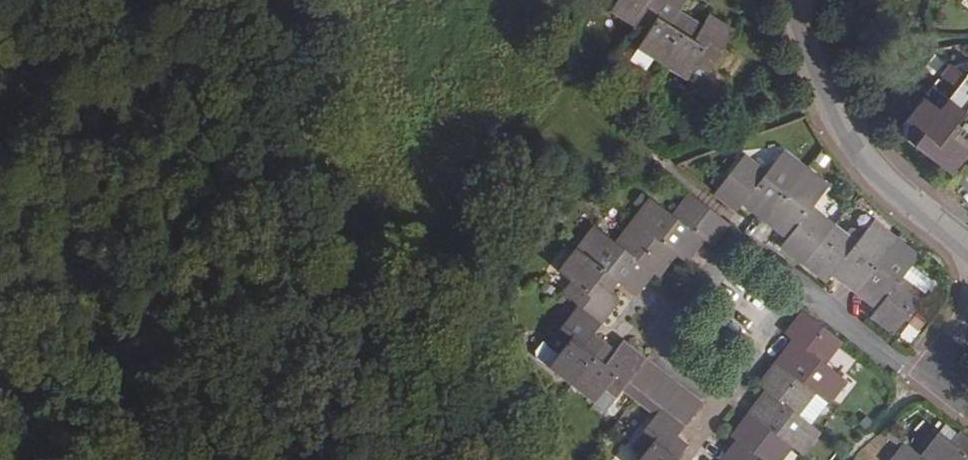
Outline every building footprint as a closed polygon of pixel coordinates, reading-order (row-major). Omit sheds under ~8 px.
[(610,10),(634,26),(651,0),(616,0),(610,10)] [(634,26),(646,33),(638,48),(662,63),(690,17),(679,11),(685,0),(651,0),(634,26)] [(703,25),(690,17),(662,63),(688,80),(697,65),(708,72),(735,30),(710,15),(703,25)] [(967,62),(960,73),(950,65),(932,89),(948,100),(939,111),(956,125),(967,109),(967,62)] [(699,86),(708,72),(697,65),(688,80),(699,86)] [(948,100),(932,89),(906,122),(916,131),(907,142),(951,175),(967,152),(947,135),(956,125),(939,111),(948,100)] [(916,131),(906,122),(896,133),(907,142),(916,131)] [(765,221),(805,170),(781,151),(765,172),(743,156),(714,193),(737,211),(743,203),(765,221)] [(827,187),(805,170),(765,221),(787,237),(781,245),(805,264),(834,226),(810,208),(827,187)] [(632,221),(674,254),(684,262),(701,240),(709,245),(726,223),(689,194),(672,216),(650,199),(632,221)] [(577,250),(617,281),(634,294),(651,272),(656,277),(674,254),(632,221),(615,244),(594,227),(577,250)] [(855,243),(834,226),(805,264),(827,281),(832,273),(855,291),(895,239),(872,221),(855,243)] [(918,256),(895,239),(855,291),(876,308),(871,315),(894,333),(922,295),(901,278),(918,256)] [(577,306),(600,323),(618,301),(608,293),(617,281),(577,250),(574,248),(556,272),(570,282),(561,294),(577,306)] [(901,278),(922,295),(933,282),(911,265),(901,278)] [(571,385),(604,342),(593,334),(600,323),(577,306),(546,345),(557,354),(547,367),(571,385)] [(915,310),(900,339),(912,345),(926,316),(915,310)] [(797,344),(780,366),(818,395),(832,406),(850,384),(828,367),(844,344),(807,315),(788,339),(797,344)] [(628,382),(646,359),(622,340),(614,351),(604,342),(571,385),(593,402),(603,388),(616,397),(622,389),(635,399),(640,391),(628,382)] [(557,354),(546,345),(542,342),(534,352),(536,359),(547,367),(557,354)] [(658,369),(646,359),(628,382),(640,391),(658,369)] [(770,395),(753,417),(795,449),(805,458),(823,434),(814,428),(801,418),(818,395),(780,366),(762,389),(770,395)] [(669,377),(658,369),(640,391),(651,400),(669,377)] [(680,385),(669,377),(651,400),(660,408),(662,409),(680,385)] [(691,394),(680,385),(662,409),(673,417),(691,394)] [(591,404),(603,413),(616,397),(603,388),(593,402),(591,404)] [(681,430),(684,426),(673,417),(662,409),(660,408),(651,400),(640,391),(635,399),(655,415),(630,447),(641,455),(638,459),(676,459),(687,446),(676,437),(681,430)] [(703,402),(691,394),(673,417),(684,426),(703,402)] [(801,418),(814,428),(832,406),(818,395),(801,418)] [(795,449),(753,417),(735,441),(740,445),(729,459),(787,459),(795,449)] [(951,443),(958,435),(944,423),(938,433),(951,443)] [(960,432),(958,435),(951,443),(938,433),(920,456),(925,459),(967,459),(967,438),(960,432)] [(920,456),(905,444),(893,459),(925,459),(920,456)]
